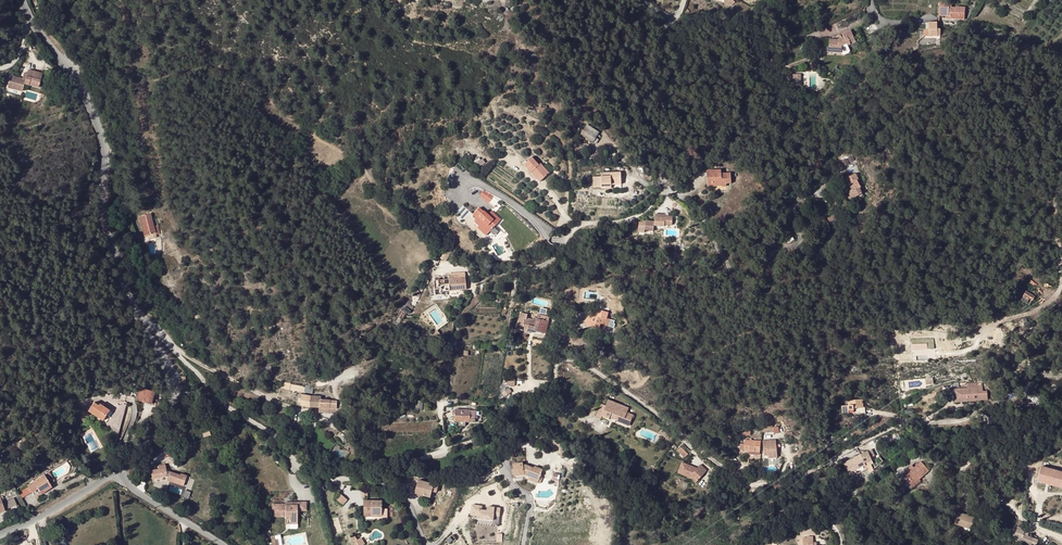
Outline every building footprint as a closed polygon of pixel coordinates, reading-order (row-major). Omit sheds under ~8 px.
[(940,7),(939,16),(946,16),(950,16),(950,18),(964,19),(965,7),(956,7),(956,8),(951,8),(940,7)] [(941,30),(941,29),(937,29),(937,23),(929,23),(929,34),(929,36),(937,36),(937,35),(940,35),(940,30),(941,30)] [(839,42),(839,41),(829,40),(829,47),(827,48),(827,53),(828,53),(836,53),(842,53),(842,52),(842,43),(846,42),(847,44),(850,43),(855,40),(851,31),(842,34),(844,38),(845,41),(839,42)] [(830,38),(822,38),(822,48),(827,48),(829,47),(829,40),(839,41),(839,42),(845,41),(844,38),(842,34),(830,38)] [(846,42),(842,43),(842,52),(852,47),(850,43),(847,44),(846,42)] [(41,83),(43,73),(29,70),(28,73),(25,72),(23,78),(13,75),(12,75),(8,88),(13,89),(22,92),(23,92),(25,84),(40,88),(41,83)] [(801,75),(791,75),(791,84),(794,84),(795,86),(801,86),(801,75)] [(587,124),(583,130),(595,138),(599,132),(587,124)] [(596,138),(595,138),(583,130),(581,135),(593,143),(596,138)] [(844,166),(856,160),(853,155),(842,160),(844,166)] [(539,165),(532,157),(524,164),(531,172),(534,170),(542,180),(549,174),(541,164),(539,165)] [(542,180),(534,170),(531,172),(540,182),(542,180)] [(707,171),(707,184),(722,183),(722,186),(726,186),(726,184),(731,183),(731,173),(721,174),(719,174),(718,170),(707,171)] [(593,176),(594,187),(602,187),(612,187),(611,183),(621,183),(621,172),(611,172),(611,176),(601,176),(593,176)] [(840,182),(844,188),(847,186),(851,193),(845,196),(848,201),(862,194),(860,189),(861,188),(857,180),(858,180),(855,174),(840,182)] [(495,206),(499,201),(489,194),(485,199),(495,206)] [(475,222),(479,226),(481,224),(490,232),(500,220),(491,211),(488,215),(485,211),(484,212),(479,208),(473,215),(478,218),(475,222)] [(834,219),(836,221),(839,219),(833,213),(827,218),(831,223),(834,219)] [(150,214),(139,217),(142,229),(144,228),(146,235),(153,233),(155,233),(154,227),(150,214)] [(654,225),(664,226),(665,225),(671,225),(672,225),(672,217),(671,217),(665,217),(665,214),(655,214),(654,225)] [(488,234),(490,232),(481,224),(479,226),(488,234)] [(446,248),(440,258),(445,262),(450,254),(451,252),(446,248)] [(451,291),(458,290),(466,289),(465,272),(449,274),(449,276),(451,291)] [(451,291),(449,276),(435,277),(437,295),(442,294),(442,291),(451,291)] [(1026,292),(1023,297),(1032,301),(1035,297),(1026,292)] [(1023,297),(1021,301),(1029,305),(1032,301),(1023,297)] [(598,309),(596,316),(589,314),(586,325),(599,329),(601,324),(613,327),(613,325),(615,325),(616,321),(607,319),(609,312),(598,309)] [(401,310),(400,312),(397,316),(402,319),(405,312),(401,310)] [(549,316),(538,314),(536,322),(533,322),(533,320),(526,318),(527,314),(520,313),(516,329),(523,330),(523,331),(534,333),(534,331),(542,332),(546,333),(549,316)] [(304,392),(305,386),(291,385),(291,383),(285,382),(284,389),(290,390),(304,392)] [(976,401),(976,400),(987,399),(987,392),(982,392),(982,383),(964,384),(964,388),(953,389),(954,402),(976,401)] [(305,386),(304,392),(312,393),(313,386),(305,385),(305,386)] [(151,397),(152,397),(154,392),(141,388),(137,398),(151,398),(151,397)] [(301,394),(301,405),(310,407),(311,396),(301,394)] [(311,396),(310,407),(319,408),(330,408),(337,409),(338,401),(321,400),(321,397),(311,396)] [(631,420),(633,416),(633,415),(627,412),(629,408),(608,400),(606,406),(604,410),(601,409),(599,409),(596,418),(601,420),(602,417),(602,416),(609,419),(610,417),(618,420),(617,422),(629,426),(631,420)] [(841,406),(842,413),(849,413),(849,411),(853,410),(853,409),(864,408),(863,400),(848,401),(848,406),(841,406)] [(94,403),(89,411),(103,421),(107,414),(105,413),(108,409),(104,406),(102,408),(99,406),(94,403)] [(89,415),(76,405),(71,411),(83,421),(89,415)] [(455,421),(459,421),(466,422),(473,422),(475,422),(476,411),(455,410),(455,411),(455,415),(455,421)] [(665,438),(668,435),(661,430),(659,433),(665,438)] [(741,443),(744,435),(745,431),(740,430),(737,442),(741,443)] [(341,443),(343,438),(344,435),(339,432),(335,438),(341,443)] [(597,441),(590,437),(587,441),(594,445),(597,441)] [(745,450),(745,451),(749,451),(760,452),(760,441),(745,440),(745,444),(745,450)] [(778,458),(776,441),(763,442),(764,456),(768,456),(769,459),(778,458)] [(685,458),(688,455),(681,448),(678,451),(685,458)] [(866,452),(853,458),(854,458),(843,463),(849,476),(856,473),(857,474),(867,470),(866,467),(872,464),(866,452)] [(707,468),(700,464),(698,468),(683,461),(678,473),(700,483),(707,468)] [(919,479),(929,471),(921,462),(914,467),(911,470),(910,469),(902,476),(905,480),(908,478),(912,483),(918,478),(919,479)] [(1036,462),(1031,476),(1053,482),(1057,468),(1036,462)] [(525,475),(529,477),(539,481),(540,477),(543,470),(535,466),(534,468),(526,465),(523,466),(523,463),(513,464),(515,476),(524,475),(525,475)] [(153,479),(168,476),(166,464),(158,465),(159,468),(151,470),(153,479)] [(1057,468),(1053,482),(1058,484),(1061,470),(1057,468)] [(170,471),(168,482),(186,485),(187,474),(170,471)] [(558,482),(560,476),(554,473),(551,479),(558,482)] [(51,486),(45,475),(34,482),(39,492),(44,490),(51,486)] [(912,483),(908,478),(905,480),(907,482),(912,488),(920,481),(919,479),(918,478),(912,483)] [(431,497),(432,491),(434,484),(419,480),(415,493),(431,497)] [(340,494),(337,500),(345,504),(348,498),(340,494)] [(17,506),(14,498),(4,503),(7,509),(17,506)] [(364,499),(364,511),(372,511),(372,513),(382,513),(382,506),(382,498),(364,499)] [(267,517),(279,517),(285,517),(285,522),(293,522),(292,510),(305,510),(305,502),(291,503),(291,506),(284,506),(284,505),(267,505),(267,517)] [(482,506),(472,505),(471,515),(477,516),(477,519),(493,521),(493,516),(499,516),(500,508),(488,507),(487,511),(482,510),(482,506)] [(372,511),(364,511),(364,515),(382,515),(382,518),(388,518),(387,506),(382,506),(382,513),(372,513),(372,511)] [(966,514),(958,512),(954,524),(970,529),(974,517),(968,515),(966,514)] [(279,525),(293,524),(293,522),(285,522),(285,517),(279,517),(279,525)] [(1013,538),(1031,544),(1034,539),(1028,537),(1028,536),(1024,534),(1025,530),(1018,527),(1013,538)] [(353,542),(356,541),(359,544),(363,544),(365,544),(361,538),(357,540),(355,536),(351,539),(353,542)]
